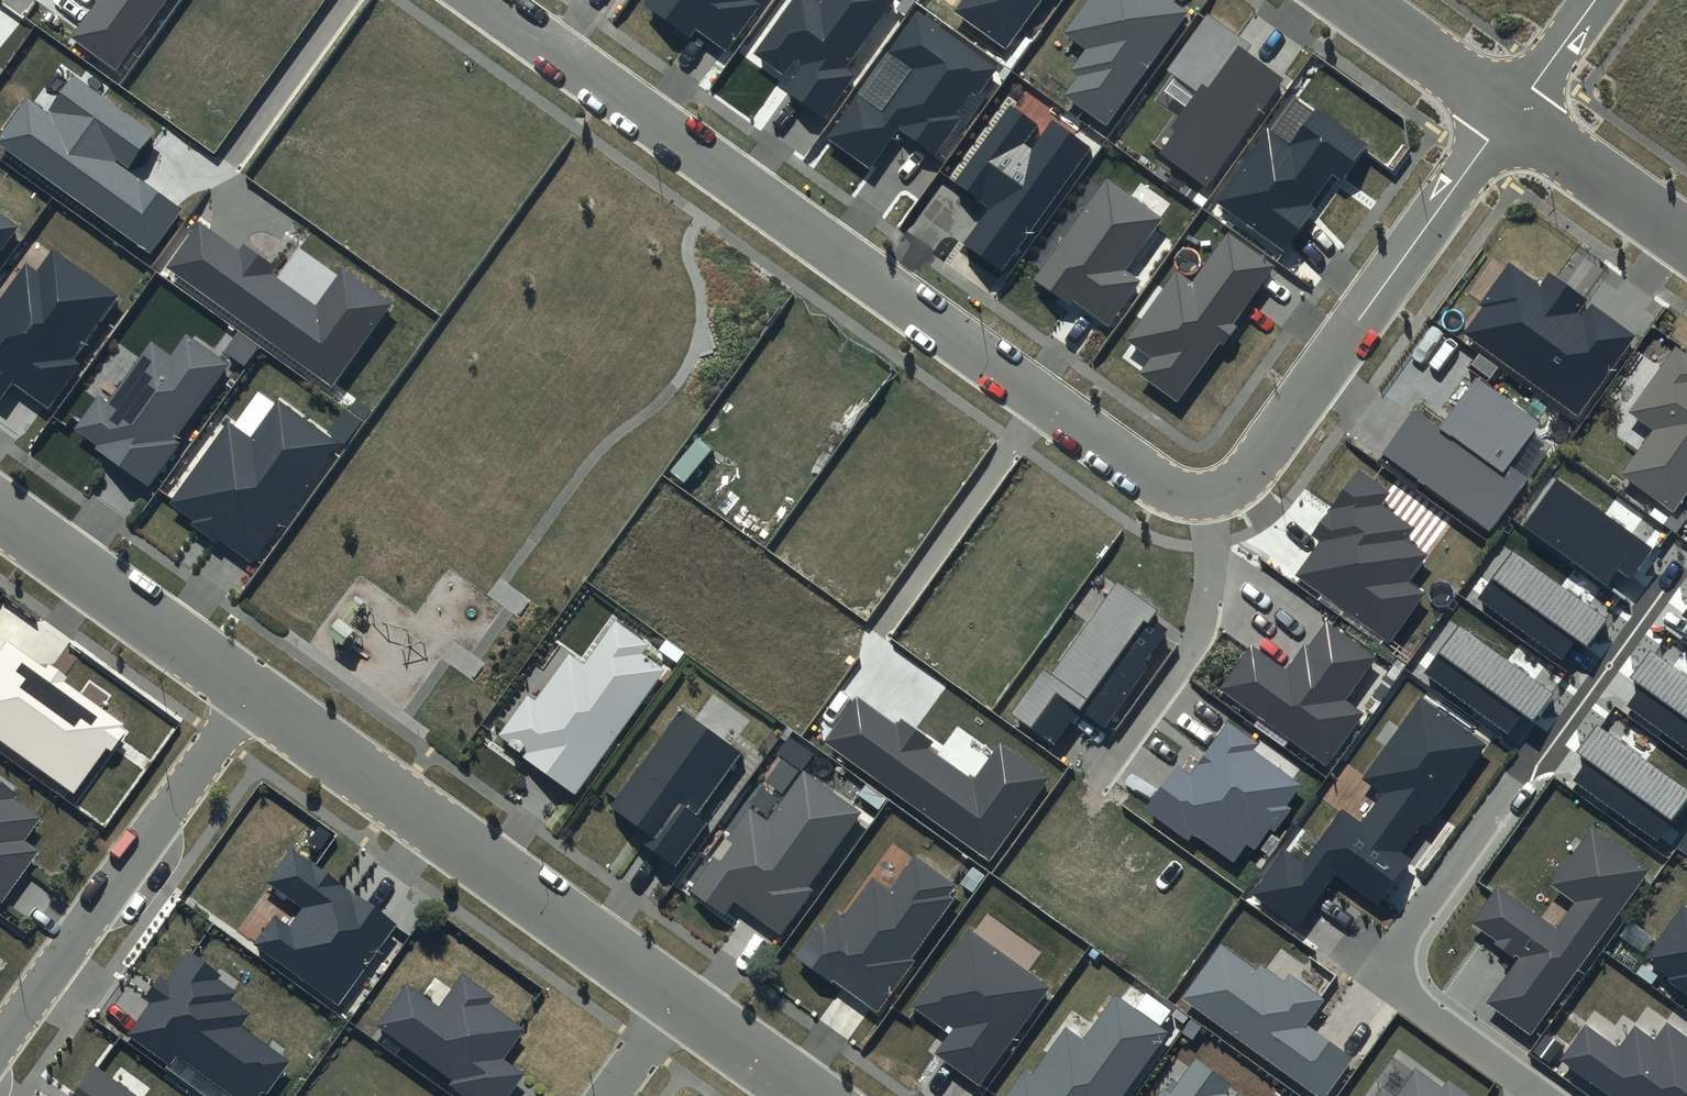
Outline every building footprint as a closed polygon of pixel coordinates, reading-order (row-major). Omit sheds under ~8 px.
[(71,37),(116,69),(166,0),(98,0),(71,37)] [(646,6),(691,37),(695,30),(726,52),(760,3),(756,0),(650,0),(646,6)] [(821,2),(818,0),(792,0),(754,53),(792,79),(785,89),(825,117),(856,75),(847,68),(896,0),(822,0),(821,2)] [(952,10),(1006,48),(1040,0),(960,0),(952,10)] [(1175,0),(1089,0),(1066,33),(1087,48),(1071,70),(1077,75),(1062,95),(1107,127),(1190,11),(1175,0)] [(997,69),(917,12),(827,139),(871,169),(898,130),(935,156),(997,69)] [(1251,46),(1207,15),(1168,70),(1197,91),(1171,128),(1174,130),(1158,153),(1206,187),(1284,78),(1247,52),(1251,46)] [(74,74),(47,112),(27,98),(0,135),(0,145),(150,252),(181,210),(127,171),(154,132),(74,74)] [(1038,124),(1010,105),(955,183),(989,206),(962,244),(1002,272),(1090,148),(1051,120),(1031,149),(1024,144),(1038,124)] [(1368,145),(1316,107),(1289,145),(1268,130),(1216,201),(1284,250),(1315,208),(1310,205),(1332,175),(1341,182),(1368,145)] [(1166,217),(1107,175),(1033,280),(1068,304),(1071,300),(1109,327),(1142,280),(1128,271),(1166,217)] [(19,222),(0,209),(0,249),(19,222)] [(238,251),(199,222),(167,267),(331,385),(391,303),(343,268),(315,306),(271,273),(275,267),(243,244),(238,251)] [(1274,266),(1228,233),(1192,282),(1176,271),(1127,340),(1151,357),(1139,374),(1177,402),(1220,343),(1224,346),(1237,327),(1233,324),(1274,266)] [(52,248),(36,271),(25,263),(0,299),(0,399),(1,400),(12,384),(48,409),(80,365),(73,359),(118,296),(52,248)] [(1636,336),(1548,273),(1540,284),(1510,263),(1479,305),(1482,307),(1462,334),(1578,417),(1636,336)] [(171,351),(151,337),(107,397),(99,391),(75,424),(99,442),(97,445),(150,484),(182,439),(176,435),(230,360),(187,329),(171,351)] [(1675,348),(1627,413),(1653,432),(1622,474),(1672,511),(1686,490),(1686,357),(1675,348)] [(1540,423),(1475,377),(1438,428),(1413,410),(1382,454),(1489,531),(1527,478),(1509,466),(1540,423)] [(341,441),(280,395),(250,435),(230,420),(170,499),(194,516),(191,520),(217,540),(220,536),(252,560),(341,441)] [(1391,492),(1358,469),(1311,536),(1319,541),(1294,575),(1389,643),(1423,594),(1407,582),(1426,555),(1406,540),(1414,528),(1382,505),(1391,492)] [(1654,548),(1557,478),(1523,525),(1607,586),(1619,570),(1631,579),(1654,548)] [(1607,618),(1513,550),(1477,599),(1561,659),(1576,639),(1587,647),(1607,618)] [(1158,610),(1117,582),(1052,676),(1043,670),(1014,713),(1055,741),(1077,708),(1105,727),(1147,666),(1144,663),(1167,630),(1152,619),(1158,610)] [(586,661),(569,649),(535,697),(529,693),(501,733),(511,740),(509,743),(575,790),(661,667),(641,653),(650,641),(616,618),(586,661)] [(1376,657),(1326,621),(1308,647),(1305,644),(1286,670),(1252,646),(1220,689),(1326,765),(1364,713),(1346,700),(1376,657)] [(1553,694),(1459,625),(1423,674),(1507,735),(1522,714),(1532,722),(1553,694)] [(7,640),(0,650),(0,739),(73,792),(106,748),(111,751),(125,732),(119,728),(123,723),(66,682),(68,678),(48,663),(45,668),(7,640)] [(1649,650),(1629,678),(1640,686),(1626,705),(1686,750),(1686,678),(1649,650)] [(896,726),(856,697),(825,742),(990,859),(1048,777),(1000,743),(973,781),(928,749),(933,742),(901,719),(896,726)] [(1486,744),(1420,697),(1363,777),(1383,791),(1361,822),(1343,808),(1305,862),(1283,846),(1250,894),(1297,928),(1336,874),(1378,904),(1410,858),(1401,851),(1423,821),(1428,824),(1486,744)] [(743,750),(682,706),(612,804),(642,825),(635,835),(676,864),(708,821),(698,813),(743,750)] [(1259,744),(1228,722),(1190,774),(1178,766),(1147,809),(1188,838),(1192,832),(1233,861),(1246,843),(1255,850),(1270,829),(1275,833),(1292,809),(1288,806),(1303,785),(1254,750),(1259,744)] [(1596,725),(1576,752),(1587,760),(1573,780),(1657,841),(1686,800),(1686,790),(1596,725)] [(862,810),(803,768),(768,817),(750,804),(727,837),(733,841),(721,857),(716,853),(691,887),(725,912),(735,899),(782,932),(813,887),(809,884),(862,810)] [(2,903),(40,850),(24,840),(40,818),(13,798),(17,793),(0,781),(0,901),(2,903)] [(1650,870),(1591,828),(1550,884),(1574,901),(1555,928),(1498,887),(1471,924),(1518,958),(1486,1003),(1530,1035),(1650,870)] [(397,925),(291,850),(268,882),(303,907),(290,925),(274,914),(253,944),(339,1005),(397,925)] [(958,885),(916,854),(891,887),(874,875),(844,915),(838,911),(826,927),(821,923),(796,956),(831,982),(835,977),(878,1010),(915,960),(911,957),(956,897),(952,893),(958,885)] [(1685,905),(1644,961),(1686,991),(1686,906),(1685,905)] [(1051,986),(969,927),(913,1005),(945,1028),(948,1024),(953,1027),(936,1052),(980,1084),(1051,986)] [(1220,944),(1181,997),(1318,1095),(1325,1095),(1353,1058),(1307,1025),(1325,1000),(1289,974),(1283,982),(1259,964),(1255,969),(1220,944)] [(188,950),(167,980),(159,974),(143,998),(149,1002),(125,1036),(171,1068),(178,1057),(233,1095),(256,1095),(261,1089),(265,1092),(288,1060),(241,1027),(250,1014),(231,1001),(237,992),(219,980),(223,975),(188,950)] [(462,971),(438,1005),(407,982),(376,1026),(453,1080),(448,1086),(462,1095),(507,1095),(522,1074),(503,1061),(526,1029),(490,1003),(496,995),(462,971)] [(1114,992),(1083,1034),(1068,1023),(1032,1072),(1025,1067),(1004,1095),(1120,1095),(1168,1031),(1114,992)] [(1667,1024),(1655,1041),(1635,1026),(1619,1049),(1584,1024),(1559,1060),(1609,1095),(1686,1095),(1686,1038),(1667,1024)] [(1195,1059),(1170,1094),(1164,1090),(1159,1095),(1230,1095),(1226,1093),(1232,1085),(1195,1059)] [(94,1066),(72,1095),(137,1095),(94,1066)] [(1414,1069),(1398,1091),(1383,1080),(1372,1095),(1470,1095),(1449,1081),(1443,1090),(1414,1069)]
